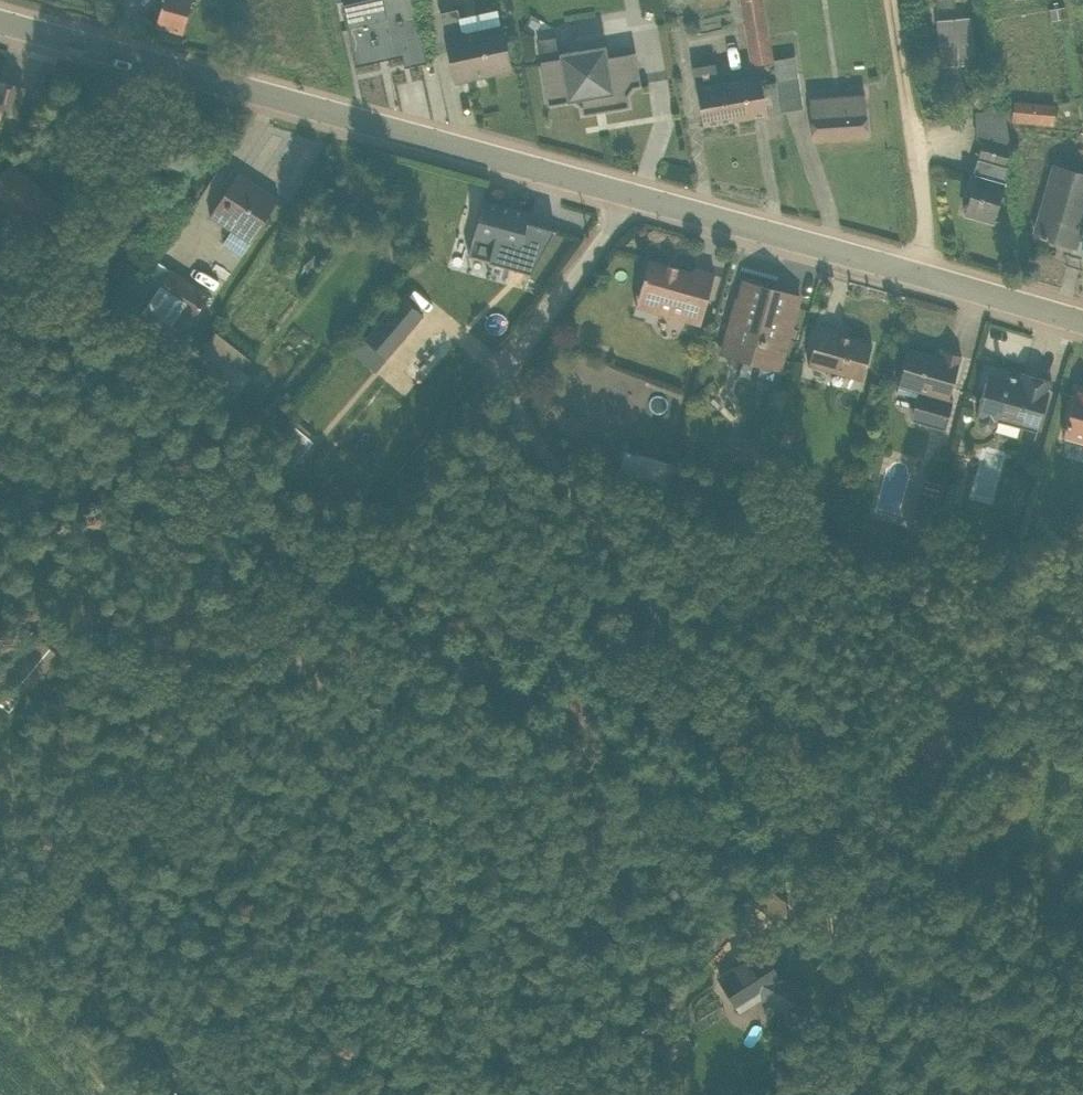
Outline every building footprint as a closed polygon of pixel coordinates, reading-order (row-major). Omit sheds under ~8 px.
[(183,34),(192,0),(163,0),(155,26),(183,34)] [(423,62),(408,0),(383,0),(384,6),(363,11),(366,24),(349,27),(358,64),(404,53),(407,64),(423,62)] [(773,63),(772,61),(763,0),(740,0),(750,66),(773,63)] [(954,0),(936,0),(937,9),(955,8),(954,0)] [(455,83),(511,70),(501,26),(506,25),(504,15),(498,17),(497,10),(459,18),(457,10),(440,14),(455,83)] [(935,21),(940,67),(975,64),(971,17),(935,21)] [(535,36),(536,57),(557,55),(555,35),(535,36)] [(640,86),(635,53),(608,57),(605,46),(559,54),(560,58),(540,62),(548,105),(573,102),(581,107),(583,115),(628,107),(627,96),(633,88),(640,86)] [(772,61),(773,63),(781,113),(803,109),(795,58),(772,61)] [(703,126),(766,115),(759,76),(718,83),(715,64),(692,68),(703,126)] [(966,100),(981,111),(996,90),(981,79),(966,100)] [(23,88),(0,82),(0,133),(3,122),(5,123),(7,115),(15,117),(23,88)] [(931,107),(941,106),(938,82),(928,83),(931,107)] [(812,141),(868,137),(865,95),(809,99),(812,141)] [(1056,106),(1014,102),(1012,122),(1054,126),(1056,106)] [(965,215),(993,223),(1009,168),(1005,166),(1010,147),(1004,110),(974,113),(975,140),(982,142),(972,175),(970,175),(964,196),(970,198),(965,215)] [(1074,247),(1082,214),(1082,174),(1056,166),(1036,236),(1074,247)] [(223,245),(240,256),(278,200),(238,173),(209,217),(231,232),(223,245)] [(468,257),(531,274),(554,230),(527,223),(529,213),(483,201),(468,257)] [(394,262),(404,254),(395,242),(385,250),(394,262)] [(636,308),(700,325),(714,274),(693,268),(692,273),(649,261),(636,308)] [(129,307),(141,315),(139,317),(178,343),(209,295),(170,269),(170,270),(158,263),(129,307)] [(778,371),(779,371),(799,297),(761,287),(760,290),(743,285),(724,356),(756,365),(752,378),(775,384),(778,371)] [(386,358),(423,314),(400,296),(364,340),(386,358)] [(807,366),(862,381),(872,345),(836,334),(838,330),(819,325),(807,366)] [(206,349),(195,363),(192,361),(186,369),(218,392),(238,365),(242,369),(250,359),(215,332),(203,347),(206,349)] [(911,419),(945,429),(953,400),(948,399),(961,357),(943,352),(942,358),(909,348),(897,387),(898,387),(897,393),(917,399),(911,419)] [(1018,439),(1034,443),(1050,382),(1022,375),(1019,384),(989,374),(977,417),(979,417),(978,421),(979,428),(984,432),(991,432),(995,426),(996,421),(998,422),(995,432),(1016,437),(1019,427),(1021,428),(1018,439)] [(1082,444),(1082,391),(1075,389),(1063,438),(1082,444)] [(264,432),(290,404),(289,403),(292,399),(286,394),(283,397),(280,395),(254,423),(264,432)] [(296,463),(316,438),(290,417),(270,440),(296,463)] [(665,505),(675,465),(624,450),(624,451),(621,450),(619,458),(622,459),(618,474),(657,484),(654,494),(662,497),(661,504),(665,505)] [(911,523),(932,528),(944,485),(922,480),(911,523)] [(32,665),(7,697),(31,715),(55,684),(32,665)] [(758,906),(776,922),(790,907),(771,891),(758,906)] [(794,1019),(809,990),(785,979),(783,981),(761,948),(715,977),(739,1014),(760,1001),(794,1019)] [(794,1032),(806,1043),(817,1032),(805,1021),(794,1032)]
